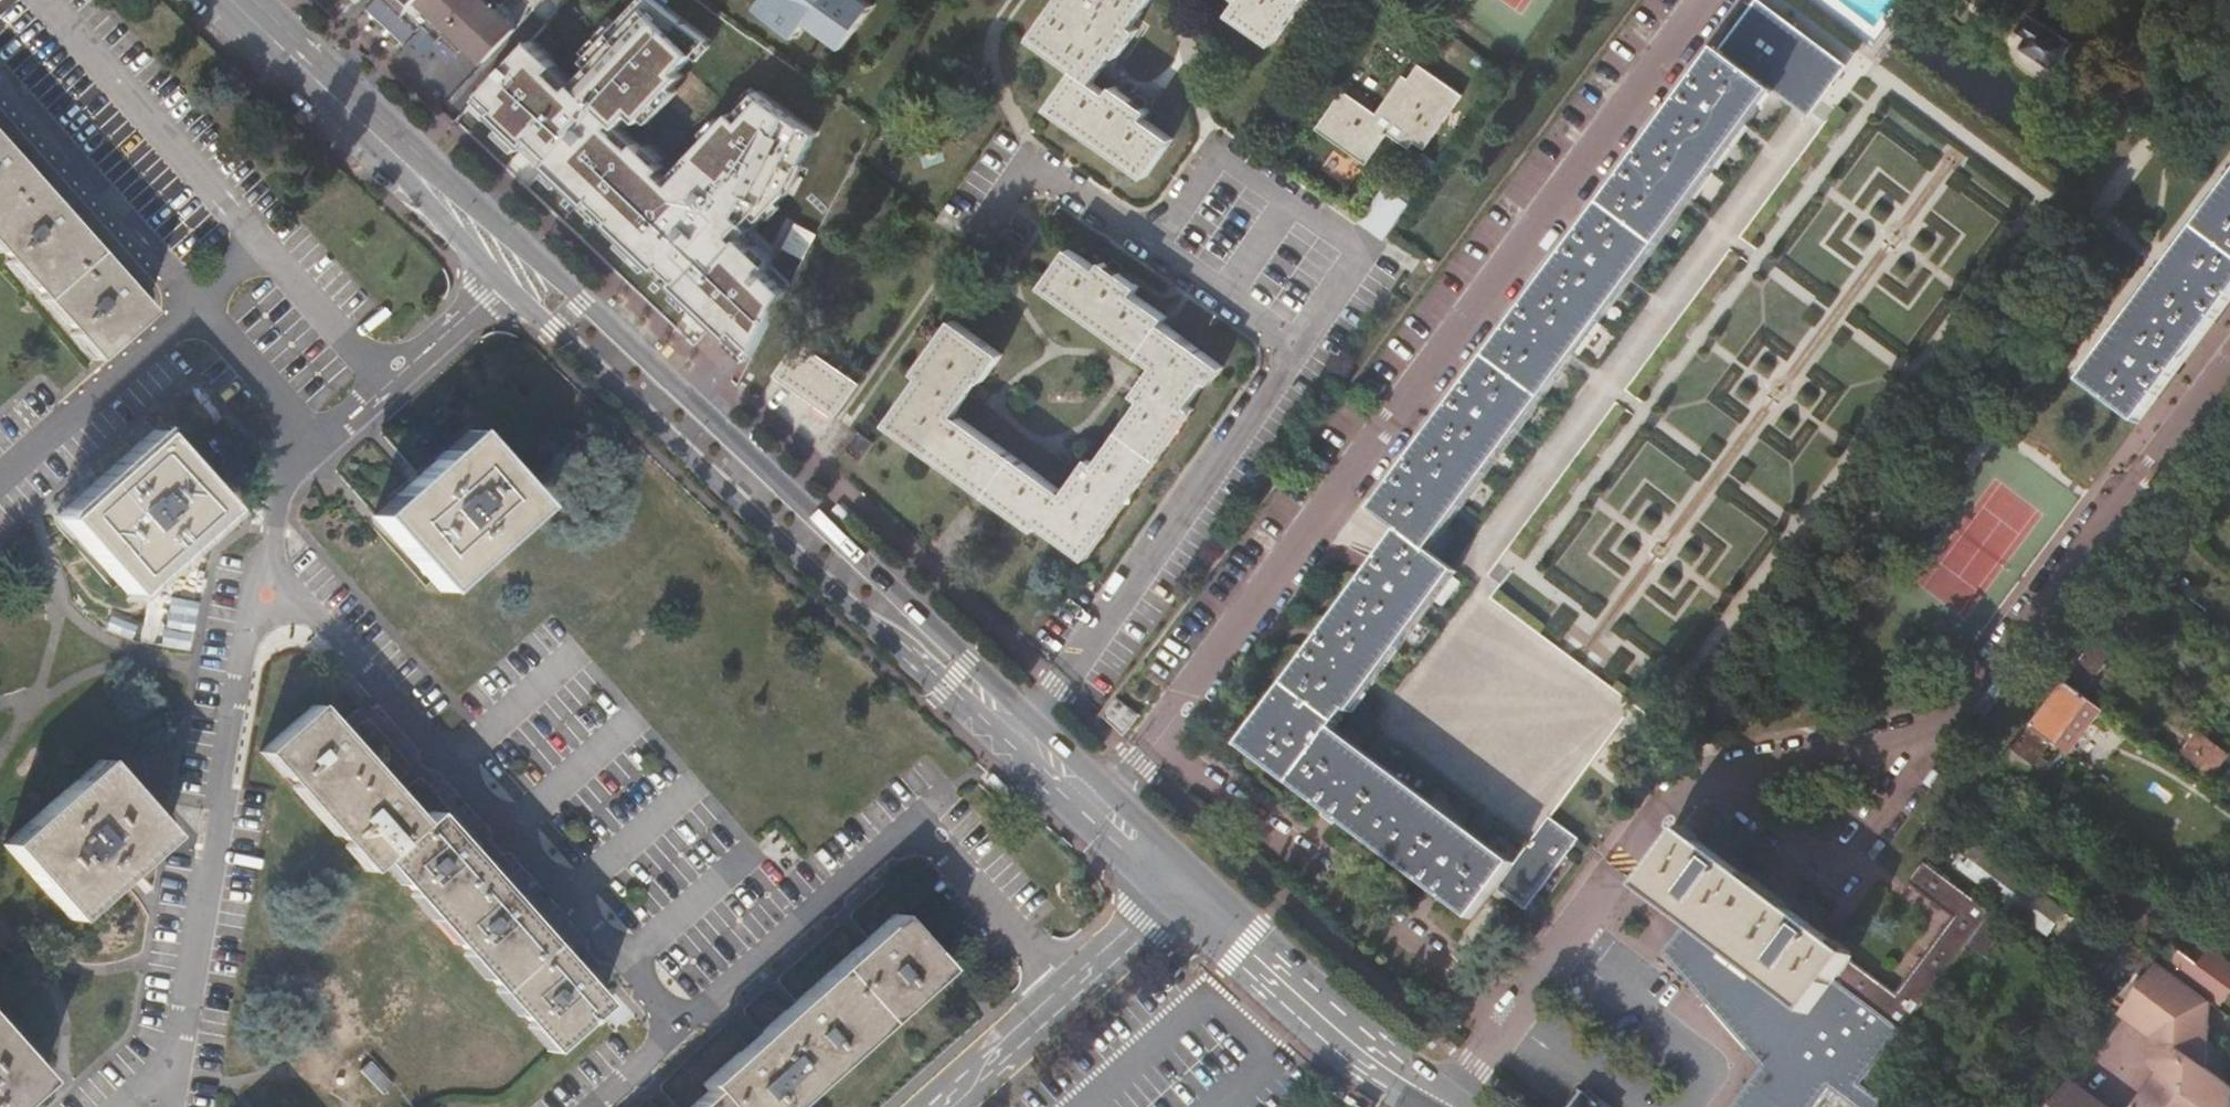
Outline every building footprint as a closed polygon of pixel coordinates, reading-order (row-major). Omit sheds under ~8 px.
[(407,13),(419,0),(394,0),(407,13)] [(407,13),(402,17),(416,31),(423,25),(438,40),(443,34),(460,49),(466,44),(483,60),(516,26),(488,0),(419,0),(407,13)] [(477,99),(493,114),(491,116),(525,149),(528,146),(548,166),(546,168),(583,204),(586,202),(615,229),(613,231),(652,268),(655,266),(679,289),(677,291),(729,342),(733,338),(754,359),(793,285),(743,240),(786,194),(817,132),(807,126),(759,91),(737,115),(734,112),(689,158),(694,163),(671,185),(658,173),(663,168),(620,126),(632,113),(641,121),(683,76),(678,72),(709,40),(652,0),(641,0),(583,63),(590,69),(576,83),(532,42),(477,99)] [(759,9),(799,37),(809,24),(844,50),(875,7),(865,0),(765,0),(759,9)] [(1152,0),(1060,0),(1031,42),(1075,73),(1050,109),(1146,179),(1172,141),(1144,120),(1149,112),(1139,105),(1113,88),(1108,96),(1093,85),(1114,55),(1119,59),(1137,31),(1134,27),(1152,0)] [(1242,3),(1232,16),(1274,46),(1306,0),(1238,0),(1242,3)] [(1751,0),(1750,0),(1717,46),(1721,49),(1756,4),(1751,0)] [(1806,114),(1840,70),(1756,4),(1721,49),(1717,46),(1691,81),(1681,94),(1636,157),(1626,170),(1579,235),(1570,247),(1523,311),(1514,323),(1467,388),(1457,401),(1407,469),(1399,481),(1377,510),(1403,531),(1320,644),(1310,657),(1287,688),(1278,700),(1245,746),(1328,808),(1341,817),(1431,885),(1445,895),(1475,917),(1498,885),(1527,908),(1578,840),(1579,838),(1551,816),(1589,764),(1636,702),(1600,676),(1594,671),(1563,648),(1558,644),(1542,632),(1494,596),(1480,586),(1510,546),(1615,404),(1626,389),(1729,250),(1820,127),(1806,114)] [(759,10),(799,38),(799,37),(759,9),(759,10)] [(2057,74),(2074,49),(2033,18),(2021,32),(2030,39),(2024,50),(2057,74)] [(1410,152),(1415,145),(1424,151),(1461,99),(1417,67),(1407,81),(1403,79),(1375,116),(1344,93),(1317,131),(1366,166),(1388,136),(1410,152)] [(1685,76),(1675,90),(1681,94),(1691,81),(1685,76)] [(96,365),(149,320),(0,144),(0,251),(96,365)] [(1630,152),(1620,165),(1626,170),(1636,157),(1630,152)] [(2122,347),(2090,389),(2145,431),(2229,318),(2229,202),(2122,347)] [(1572,230),(1562,242),(1570,247),(1579,235),(1572,230)] [(978,381),(996,354),(948,320),(911,372),(917,376),(883,424),(1032,529),(1037,521),(1084,555),(1188,409),(1184,405),(1200,380),(1206,384),(1218,366),(1158,324),(1162,317),(1129,293),(1134,286),(1099,261),(1094,269),(1064,248),(1038,286),(1149,366),(1130,394),(1137,400),(1091,464),(1084,459),(1059,493),(950,415),(975,378),(978,381)] [(1516,305),(1507,318),(1514,323),(1523,311),(1516,305)] [(827,418),(853,382),(793,340),(769,374),(827,418)] [(1460,382),(1450,396),(1457,401),(1467,388),(1460,382)] [(857,462),(870,442),(854,430),(841,451),(857,462)] [(371,515),(439,593),(532,509),(464,432),(417,474),(371,515)] [(61,518),(128,595),(224,509),(155,436),(108,476),(61,518)] [(1400,464),(1391,476),(1399,481),(1407,469),(1400,464)] [(1313,639),(1304,651),(1310,657),(1320,644),(1313,639)] [(1272,695),(1278,700),(1287,688),(1280,683),(1272,695)] [(2062,687),(2029,730),(2043,740),(2051,730),(2058,734),(2082,701),(2062,687)] [(1124,736),(1139,715),(1115,698),(1101,715),(1115,728),(1124,736)] [(436,813),(423,825),(396,796),(389,786),(346,737),(336,724),(318,703),(262,751),(368,872),(376,865),(417,904),(423,910),(430,925),(444,941),(549,1054),(595,1011),(603,1004),(600,1001),(579,976),(565,960),(516,906),(507,894),(485,871),(473,857),(436,813)] [(2212,775),(2225,753),(2195,733),(2180,754),(2212,775)] [(2017,785),(2042,752),(2024,738),(1999,771),(2017,785)] [(126,882),(170,843),(163,835),(106,767),(9,852),(74,927),(126,882)] [(1325,814),(1336,823),(1341,817),(1328,808),(1325,814)] [(1771,1064),(1743,1106),(1815,1106),(1824,1095),(1832,1085),(1840,1091),(1861,1106),(1892,1106),(1894,1105),(1865,1082),(1967,946),(1991,913),(1927,867),(1924,864),(1909,885),(1955,919),(1897,997),(1853,965),(1856,959),(1688,834),(1646,889),(1696,927),(1673,949),(1771,1064)] [(1969,844),(1951,872),(2048,940),(2065,914),(1969,844)] [(1427,891),(1440,901),(1445,895),(1431,885),(1427,891)] [(1991,913),(1967,946),(1984,957),(2010,924),(1991,913)] [(941,968),(895,915),(868,939),(858,947),(797,1000),(791,1005),(787,1009),(762,1031),(753,1039),(746,1045),(702,1083),(706,1088),(685,1106),(781,1106),(807,1085),(941,968)] [(2212,951),(2196,940),(2188,950),(2204,961),(2212,951)] [(2188,950),(2172,971),(2212,999),(2221,1005),(2229,992),(2229,965),(2212,951),(2204,961),(2188,950)] [(2159,961),(2124,1008),(2171,1042),(2229,1084),(2229,1079),(2211,1066),(2212,999),(2172,971),(2159,961)] [(636,1015),(622,994),(601,1008),(615,1029),(636,1015)] [(2119,1016),(2151,1039),(2149,1071),(2171,1042),(2124,1008),(2119,1016)] [(47,1088),(0,1033),(0,1106),(25,1106),(47,1088)] [(2171,1042),(2149,1071),(2158,1077),(2137,1106),(2229,1106),(2229,1084),(2171,1042)] [(2106,1096),(2121,1072),(2096,1055),(2081,1079),(2106,1096)] [(2069,1082),(2050,1106),(2102,1106),(2069,1082)] [(1824,1095),(1833,1101),(1840,1091),(1832,1085),(1824,1095)] [(1592,1096),(1584,1106),(1606,1106),(1592,1096)]
